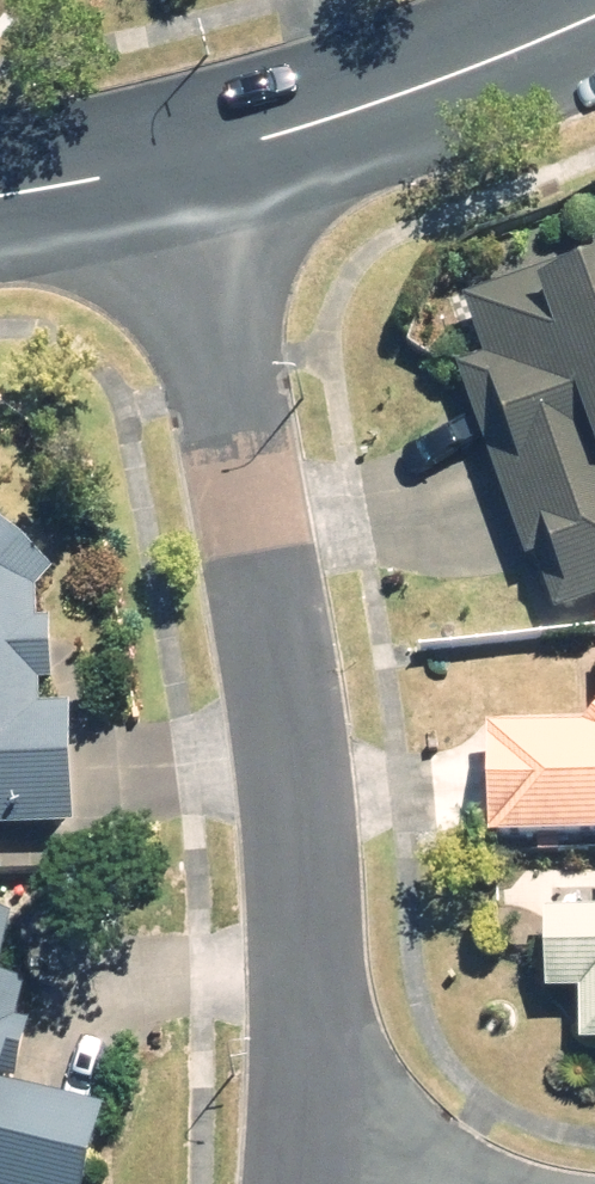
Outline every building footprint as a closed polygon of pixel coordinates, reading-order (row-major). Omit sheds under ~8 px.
[(470,370),(528,556),(543,551),(563,616),(594,606),(594,263),(483,298),(502,360),(470,370)] [(15,506),(0,521),(0,829),(90,829),(89,714),(67,714),(66,680),(66,621),(56,621),(56,595),(80,570),(15,506)] [(499,833),(594,833),(594,720),(499,720),(499,833)] [(136,1107),(46,1087),(61,1017),(34,1011),(55,914),(0,902),(0,1183),(118,1183),(136,1107)] [(555,907),(556,988),(591,987),(592,1041),(594,1041),(594,906),(555,907)]
